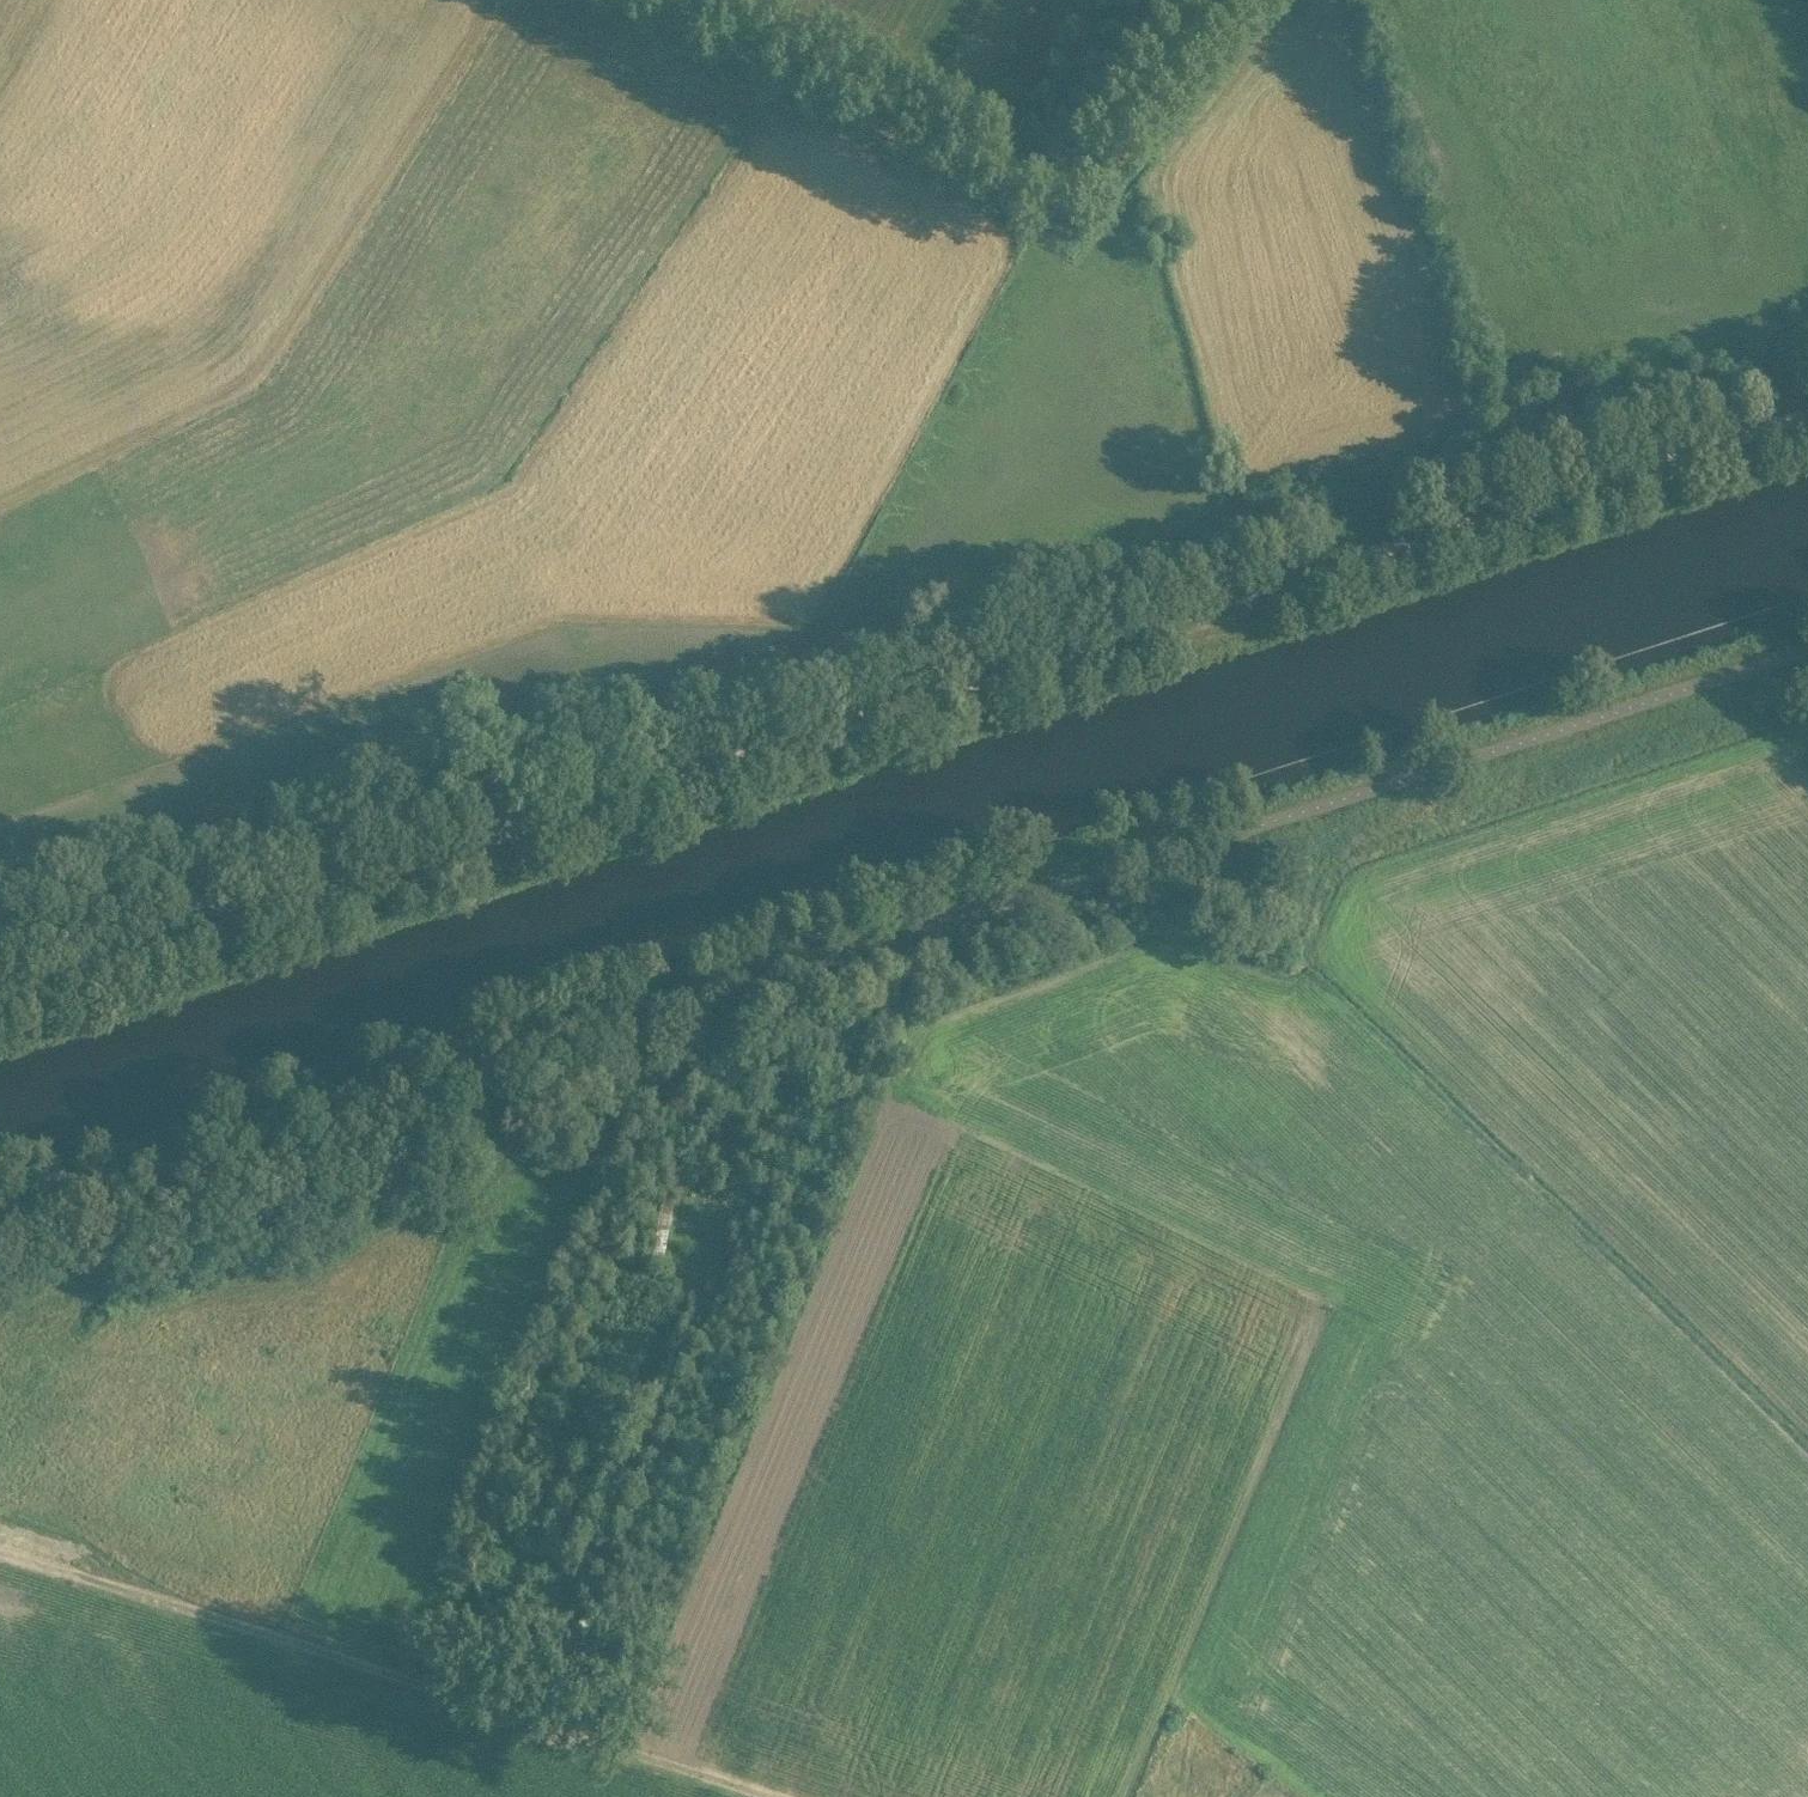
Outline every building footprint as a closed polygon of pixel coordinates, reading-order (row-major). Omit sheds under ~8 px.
[(551,1519),(547,1534),(566,1540),(571,1525),(551,1519)]
